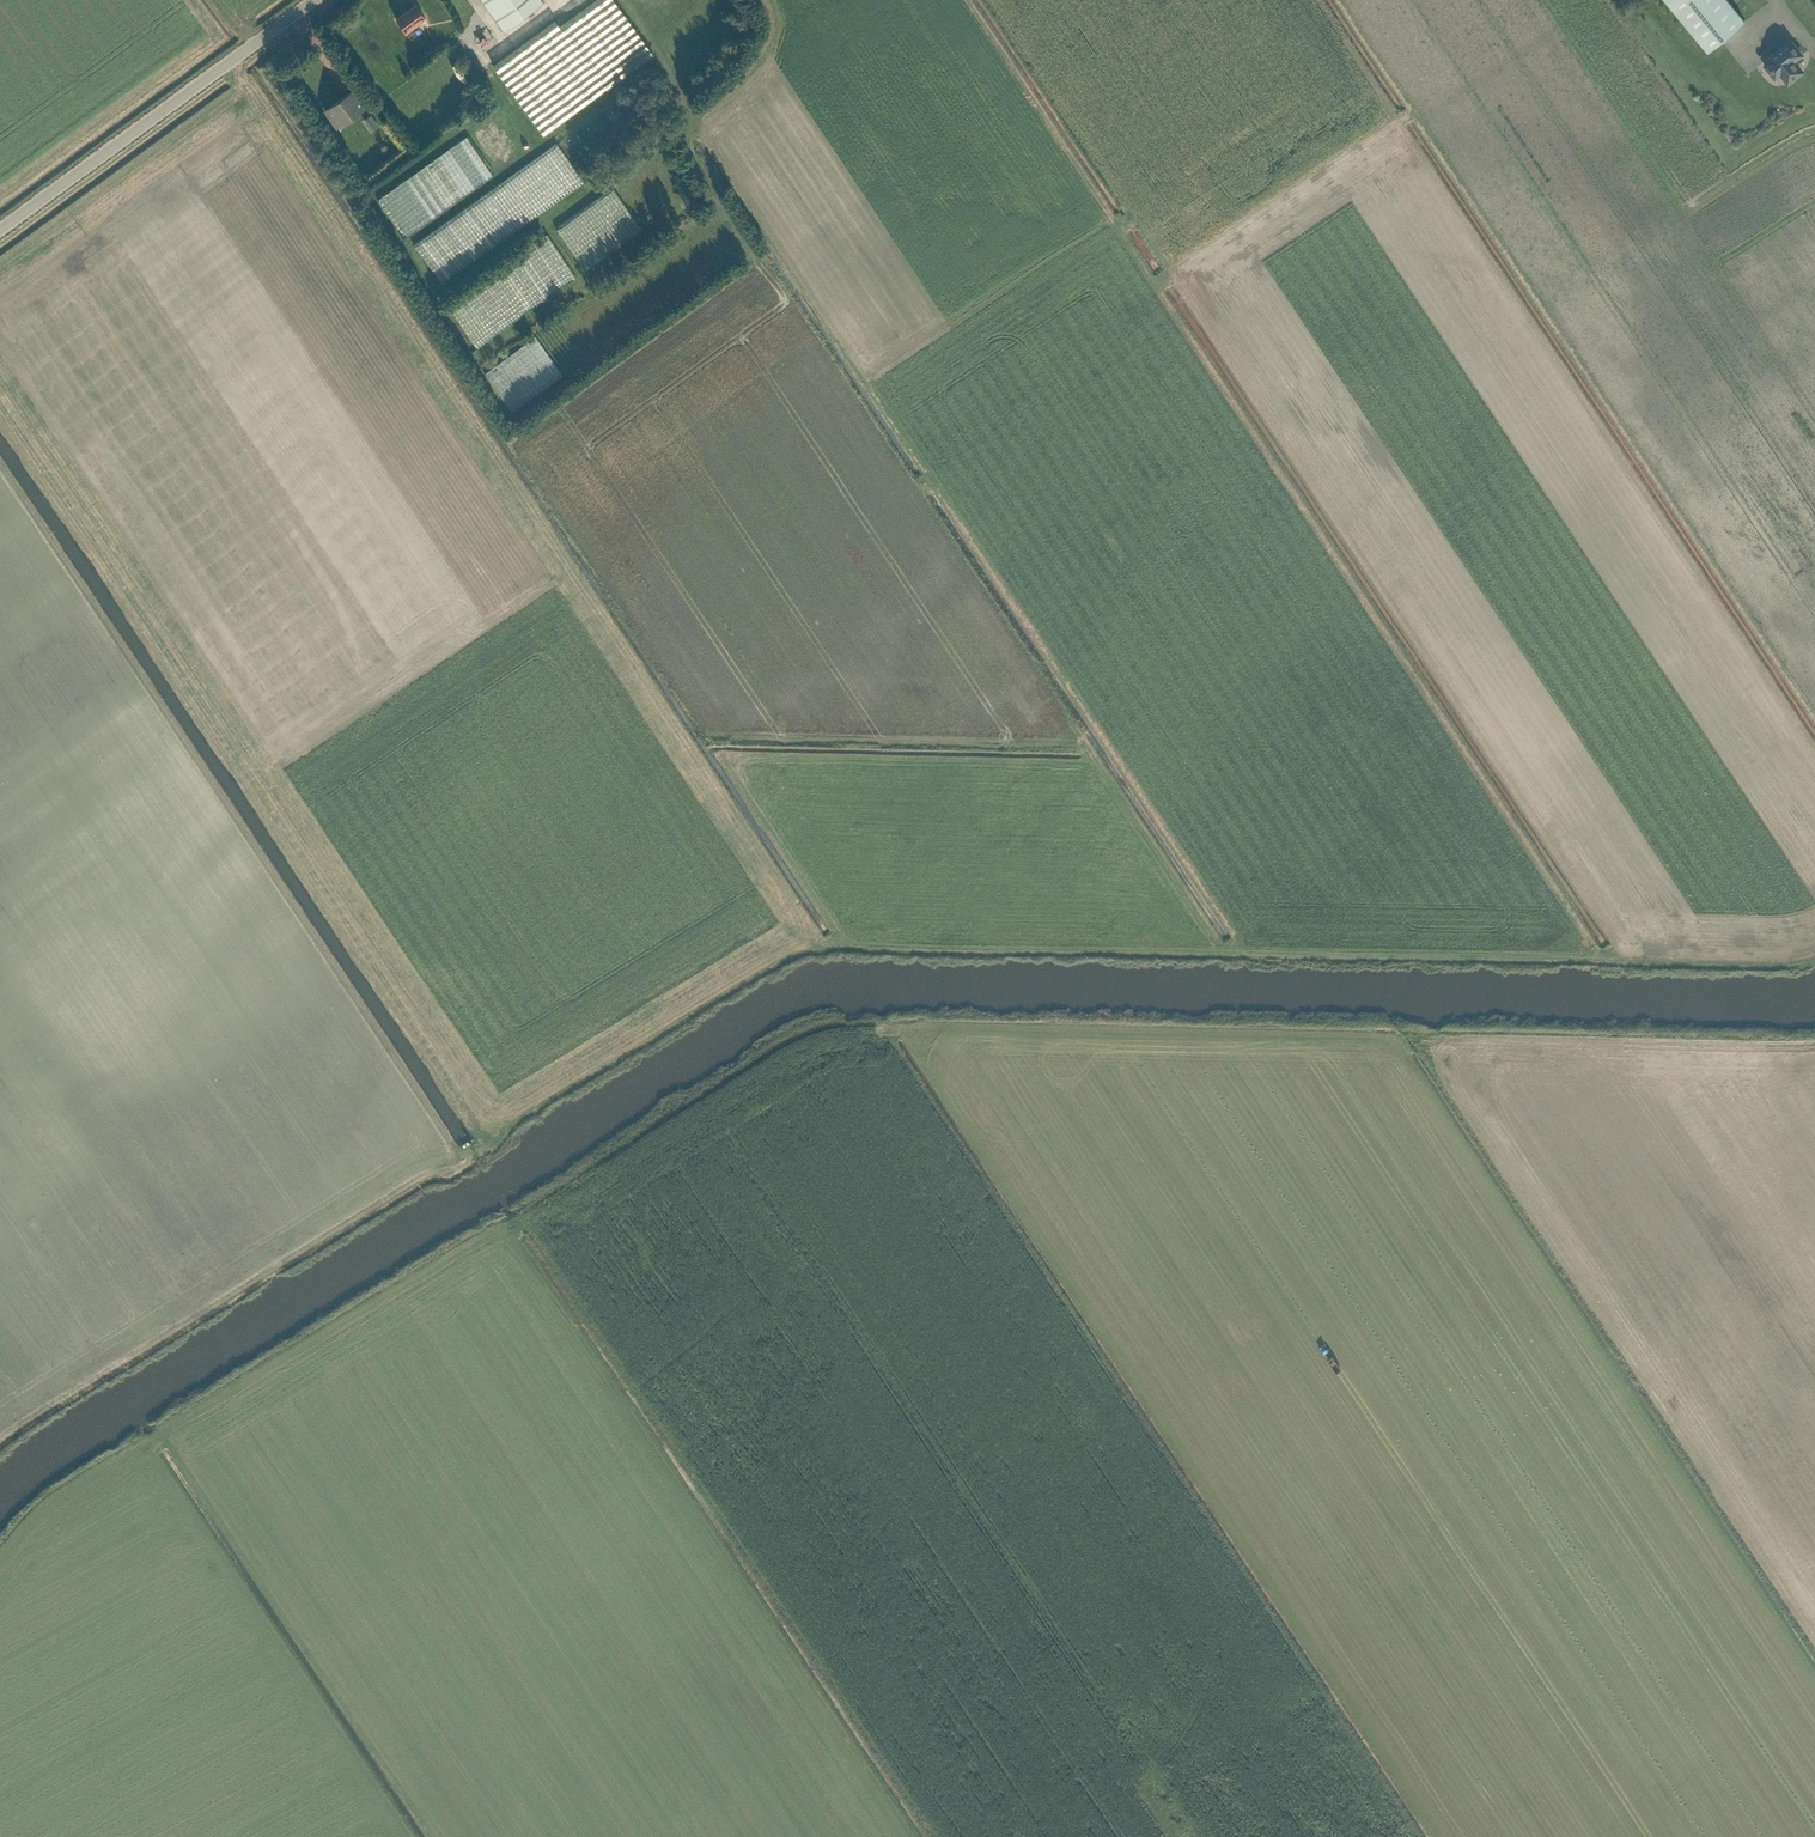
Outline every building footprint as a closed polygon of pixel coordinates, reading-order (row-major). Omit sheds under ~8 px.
[(393,14),(402,27),(422,14),(412,0),(407,4),(393,14)] [(503,30),(542,2),(541,0),(481,0),(503,30)] [(555,20),(494,66),(544,133),(652,53),(613,0),(596,0),(559,26),(555,20)] [(1745,21),(1728,0),(1666,0),(1708,52),(1745,21)] [(1801,55),(1790,41),(1768,59),(1770,61),(1764,66),(1774,79),(1780,75),(1788,84),(1802,72),(1793,62),(1801,55)] [(342,96),(323,111),(334,125),(353,112),(354,114),(363,108),(353,93),(344,99),(342,96)] [(389,165),(401,156),(408,151),(404,145),(385,159),(389,165)]
